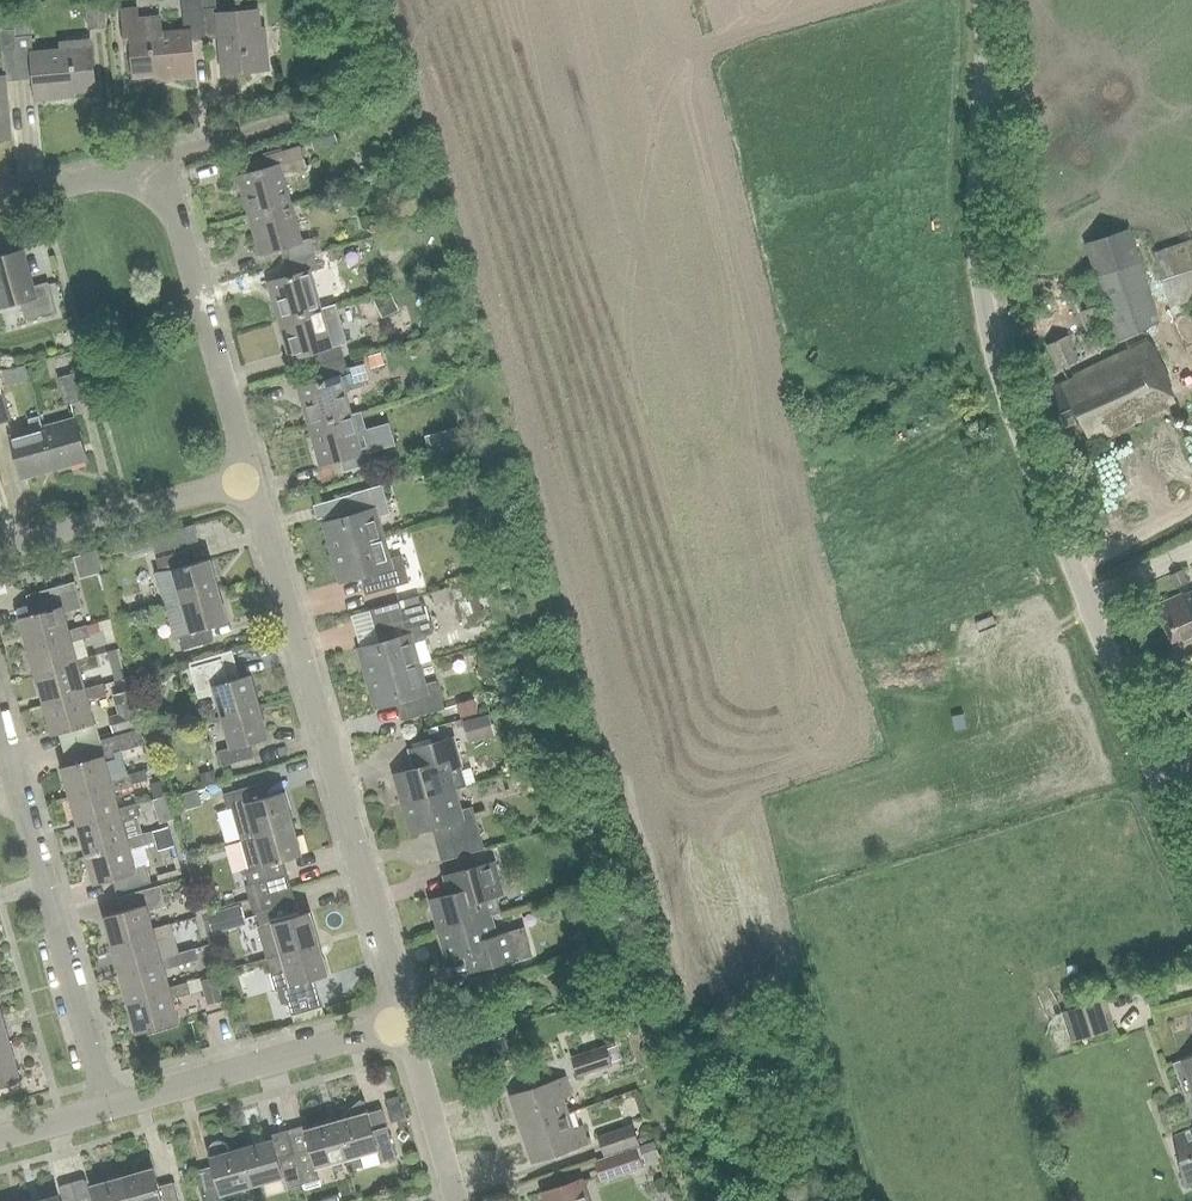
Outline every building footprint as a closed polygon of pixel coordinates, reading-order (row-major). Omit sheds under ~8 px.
[(113,26),(110,0),(90,2),(93,28),(113,26)] [(207,0),(181,0),(184,30),(161,31),(160,16),(139,18),(138,7),(124,8),(127,46),(133,46),(135,74),(155,72),(155,76),(196,73),(193,38),(210,36),(207,0)] [(210,36),(221,35),(224,71),(270,67),(266,25),(260,25),(258,8),(214,12),(213,0),(207,0),(210,36)] [(15,29),(20,77),(35,76),(37,97),(76,93),(76,88),(95,86),(92,46),(32,52),(29,13),(14,15),(15,29)] [(20,77),(15,29),(1,30),(4,73),(0,73),(0,135),(10,134),(6,79),(20,77)] [(337,140),(332,122),(308,130),(313,147),(337,140)] [(250,213),(290,202),(282,173),(308,166),(302,144),(254,157),(258,171),(240,176),(250,213)] [(290,202),(250,213),(261,251),(279,246),(283,259),(313,250),(310,237),(301,239),(290,202)] [(1117,342),(1158,322),(1128,229),(1084,243),(1117,342)] [(1150,254),(1172,306),(1191,298),(1191,237),(1150,254)] [(57,309),(49,280),(33,284),(24,248),(0,254),(0,299),(2,305),(22,300),(27,317),(57,309)] [(280,319),(321,308),(310,270),(318,268),(315,255),(284,263),(288,276),(269,282),(280,319)] [(321,308),(280,319),(290,358),(310,352),(313,364),(344,355),(340,343),(331,345),(321,308)] [(1057,371),(1080,360),(1067,335),(1045,346),(1057,371)] [(1089,445),(1174,404),(1165,384),(1167,383),(1146,340),(1072,375),(1073,377),(1033,396),(1052,437),(1079,424),(1089,445)] [(381,353),(368,357),(371,368),(384,364),(381,353)] [(311,423),(351,412),(345,392),(364,387),(372,378),(367,362),(348,367),(346,359),(345,360),(344,355),(313,364),(314,368),(315,368),(319,379),(300,385),(311,423)] [(92,398),(84,370),(58,377),(65,405),(92,398)] [(11,420),(0,379),(0,423),(11,420)] [(361,449),(351,412),(311,423),(321,461),(340,455),(344,469),(375,460),(371,446),(361,449)] [(55,468),(44,425),(41,415),(29,418),(32,428),(10,435),(22,477),(55,468)] [(44,425),(55,468),(87,459),(75,416),(44,425)] [(460,424),(429,430),(432,448),(463,443),(460,424)] [(334,550),(382,536),(376,514),(390,510),(383,486),(339,498),(344,514),(325,519),(334,550)] [(388,555),(382,536),(334,550),(342,579),(360,573),(366,592),(410,580),(402,551),(388,555)] [(166,604),(219,589),(210,557),(192,562),(188,549),(157,558),(161,572),(159,573),(167,603),(166,604)] [(1175,589),(1188,583),(1182,570),(1169,576),(1175,589)] [(20,618),(28,647),(70,636),(69,631),(64,613),(82,608),(75,582),(28,596),(33,614),(20,618)] [(219,589),(166,604),(166,605),(168,605),(176,635),(179,635),(183,649),(213,641),(209,626),(228,621),(219,589)] [(1156,605),(1174,648),(1191,640),(1191,589),(1156,605)] [(424,601),(418,602),(416,594),(370,607),(379,640),(361,645),(369,676),(418,661),(430,658),(424,637),(425,637),(424,631),(432,628),(424,601)] [(28,647),(36,677),(77,665),(76,660),(87,657),(82,640),(90,638),(89,635),(100,632),(97,622),(69,631),(70,636),(28,647)] [(223,716),(259,706),(250,674),(237,678),(229,650),(191,661),(200,693),(215,689),(223,716)] [(36,677),(44,705),(86,693),(85,690),(80,672),(98,667),(95,655),(87,657),(76,660),(77,665),(36,677)] [(418,661),(369,676),(377,704),(396,699),(401,717),(445,705),(437,677),(423,681),(418,661)] [(86,693),(44,705),(53,735),(95,723),(89,701),(107,696),(104,684),(85,690),(86,693)] [(138,723),(131,699),(117,703),(120,713),(112,715),(116,730),(138,723)] [(259,706),(223,716),(231,746),(218,750),(222,764),(254,755),(250,742),(268,737),(259,706)] [(491,710),(465,719),(473,740),(498,731),(491,710)] [(113,784),(112,780),(107,763),(117,760),(114,751),(145,743),(141,729),(103,739),(106,751),(100,753),(100,756),(62,767),(71,796),(113,784)] [(405,803),(454,789),(466,786),(460,763),(461,763),(453,734),(410,747),(415,765),(395,770),(405,803)] [(71,796),(79,825),(121,813),(120,809),(115,792),(133,787),(133,785),(149,781),(146,770),(112,780),(113,784),(71,796)] [(243,837),(292,823),(283,792),(264,797),(260,783),(225,793),(229,808),(234,807),(243,837)] [(198,789),(182,794),(187,810),(202,805),(198,789)] [(454,789),(405,803),(412,830),(432,825),(442,858),(485,846),(473,802),(459,806),(454,789)] [(155,799),(153,799),(160,823),(174,819),(167,795),(155,799)] [(141,816),(141,815),(138,804),(120,809),(121,813),(79,825),(87,855),(129,842),(128,838),(123,821),(141,816)] [(292,823),(243,837),(251,868),(244,870),(248,885),(286,874),(282,860),(301,855),(292,823)] [(129,842),(87,855),(96,885),(114,879),(117,892),(151,882),(147,866),(136,868),(131,850),(149,845),(146,833),(128,838),(129,842)] [(198,849),(185,853),(189,865),(201,861),(198,849)] [(440,928),(489,915),(503,911),(500,897),(506,896),(498,869),(492,871),(489,861),(446,873),(451,892),(431,897),(440,928)] [(248,885),(244,886),(248,900),(290,888),(286,874),(248,885)] [(156,934),(154,929),(149,912),(167,906),(161,886),(119,897),(122,911),(104,916),(112,946),(156,934)] [(207,894),(197,897),(201,912),(211,910),(207,894)] [(256,928),(264,958),(317,944),(309,913),(299,916),(294,901),(255,913),(259,927),(256,928)] [(246,924),(241,904),(207,912),(212,933),(246,924)] [(489,915),(440,928),(448,956),(468,950),(474,970),(533,953),(525,925),(495,934),(489,915)] [(164,962),(163,958),(158,941),(175,936),(172,924),(154,929),(156,934),(112,946),(121,974),(164,962)] [(317,944),(264,958),(273,992),(275,992),(279,1007),(286,1005),(289,1016),(320,1007),(312,979),(326,975),(317,944)] [(172,990),(171,987),(166,970),(184,965),(180,953),(163,958),(164,962),(121,974),(129,1003),(172,990)] [(497,985),(493,972),(475,977),(479,990),(497,985)] [(207,1005),(223,1000),(216,977),(201,981),(207,1005)] [(172,990),(129,1003),(137,1033),(180,1021),(174,999),(192,994),(188,982),(171,987),(172,990)] [(1115,1028),(1106,998),(1061,1012),(1071,1042),(1115,1028)] [(11,1045),(2,1016),(0,1016),(0,1048),(11,1045)] [(12,1076),(19,1074),(11,1045),(0,1048),(0,1088),(14,1084),(12,1076)] [(579,1077),(612,1066),(605,1047),(573,1058),(579,1077)] [(1191,1098),(1191,1056),(1174,1063),(1183,1085),(1187,1084),(1191,1098)] [(522,1129),(569,1113),(564,1098),(570,1096),(565,1080),(512,1098),(522,1129)] [(338,1122),(348,1158),(352,1170),(364,1167),(361,1155),(378,1150),(382,1163),(397,1158),(383,1109),(369,1113),(365,1101),(361,1100),(347,1112),(349,1118),(338,1122)] [(569,1113),(522,1129),(533,1161),(586,1143),(580,1126),(574,1128),(569,1113)] [(338,1122),(290,1136),(304,1184),(305,1189),(322,1185),(317,1167),(348,1158),(338,1122)] [(606,1154),(638,1143),(631,1125),(600,1136),(606,1154)] [(1172,1135),(1183,1161),(1174,1164),(1183,1186),(1191,1183),(1191,1128),(1172,1135)] [(242,1148),(253,1185),(283,1176),(286,1189),(304,1184),(290,1136),(290,1134),(274,1139),(242,1148)] [(253,1185),(242,1148),(230,1151),(228,1145),(227,1143),(225,1141),(222,1140),(220,1139),(217,1140),(214,1141),(212,1143),(211,1145),(210,1147),(210,1150),(214,1165),(199,1169),(208,1200),(226,1200),(223,1193),(253,1185)] [(643,1168),(636,1147),(594,1161),(601,1182),(643,1168)] [(131,1200),(180,1200),(175,1181),(160,1185),(155,1167),(124,1176),(131,1200)] [(124,1176),(93,1185),(97,1200),(131,1200),(124,1176)] [(581,1180),(544,1193),(546,1200),(588,1200),(581,1180)]
